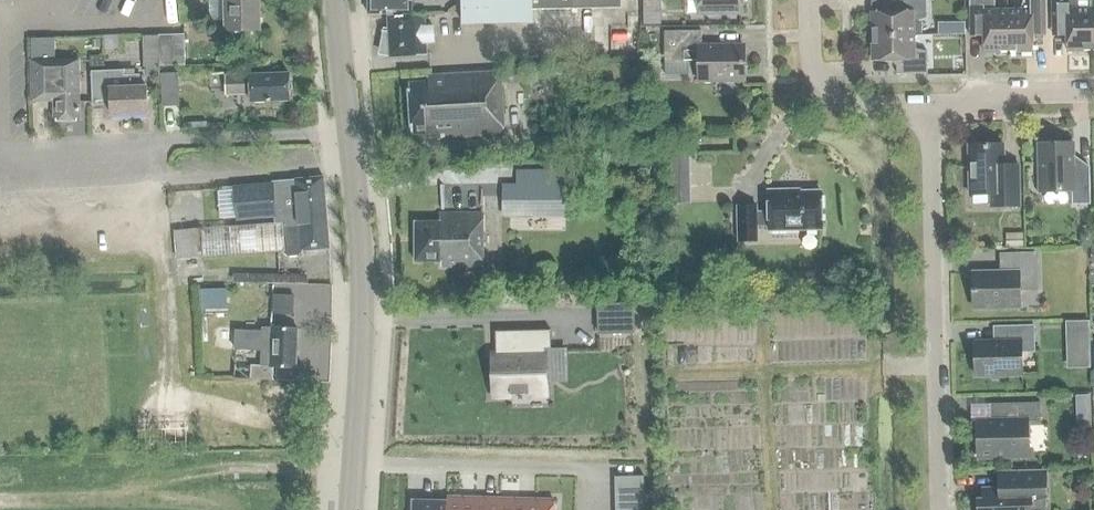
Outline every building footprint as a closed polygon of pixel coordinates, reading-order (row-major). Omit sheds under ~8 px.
[(258,0),(224,0),(225,29),(259,28),(258,0)] [(388,54),(388,57),(424,54),(423,42),(431,42),(430,26),(423,27),(422,14),(410,15),(410,0),(367,0),(367,14),(386,14),(387,31),(376,29),(376,31),(383,32),(379,52),(388,54)] [(531,11),(620,10),(620,0),(460,0),(461,24),(531,23),(531,11)] [(700,13),(743,12),(743,0),(700,0),(700,13)] [(872,36),(913,34),(913,19),(926,17),(926,0),(894,0),(894,10),(872,10),(872,36)] [(1007,11),(996,11),(996,0),(970,0),(971,28),(986,28),(986,51),(1008,51),(1007,11)] [(1008,51),(1033,50),(1033,27),(1046,27),(1046,0),(1025,0),(1022,11),(1007,11),(1008,51)] [(1067,50),(1091,50),(1090,0),(1053,0),(1053,27),(1067,27),(1067,50)] [(660,10),(643,10),(643,23),(661,23),(660,10)] [(951,22),(951,33),(964,33),(964,22),(951,22)] [(703,45),(703,30),(666,30),(666,59),(700,59),(700,81),(717,81),(717,79),(744,79),(744,45),(703,45)] [(187,64),(186,33),(160,33),(160,64),(187,64)] [(913,34),(872,36),(873,58),(895,58),(895,72),(927,72),(927,50),(913,48),(913,34)] [(81,120),(81,60),(33,60),(33,100),(55,100),(55,120),(81,120)] [(523,67),(505,69),(506,83),(524,82),(523,67)] [(111,115),(148,113),(146,85),(140,86),(140,73),(124,74),(123,69),(91,70),(92,104),(111,104),(111,115)] [(178,72),(160,73),(162,106),(179,106),(178,72)] [(498,72),(426,76),(427,83),(406,84),(410,135),(434,133),(435,138),(502,134),(498,72)] [(225,75),(225,94),(250,94),(250,99),(288,98),(288,74),(225,75)] [(670,140),(671,171),(672,202),(686,202),(685,139),(670,140)] [(1073,142),(1038,143),(1039,191),(1071,190),(1072,204),(1090,203),(1089,166),(1073,166),(1073,142)] [(1018,165),(1004,165),(1003,144),(968,145),(969,194),(990,193),(990,206),(1019,205),(1018,165)] [(233,171),(222,172),(223,188),(234,187),(233,171)] [(516,186),(516,215),(533,215),(533,208),(565,209),(566,171),(516,171),(516,186)] [(234,187),(237,220),(274,217),(274,224),(174,231),(176,259),(203,256),(203,258),(285,251),(289,255),(297,255),(302,249),(303,249),(328,247),(322,176),(272,181),(272,188),(265,188),(265,185),(234,187)] [(738,205),(739,240),(757,240),(757,225),(769,225),(769,229),(822,228),(821,190),(792,191),(791,189),(768,190),(769,210),(756,210),(756,205),(738,205)] [(481,214),(439,214),(439,222),(414,222),(414,261),(439,261),(439,267),(481,267),(481,214)] [(1079,232),(1080,246),(1093,245),(1093,231),(1079,232)] [(1023,247),(1022,233),(1005,233),(1005,247),(1023,247)] [(1036,288),(1035,253),(1000,254),(1001,271),(973,272),(973,307),(1019,306),(1018,289),(1036,288)] [(226,288),(202,289),(203,308),(226,308),(226,288)] [(1089,321),(1067,321),(1068,339),(1068,367),(1089,366),(1089,339),(1089,321)] [(975,375),(989,375),(992,378),(1004,377),(1007,374),(1021,374),(1021,351),(1034,351),(1033,325),(1000,325),(1000,340),(974,341),(975,375)] [(272,366),(294,366),(295,327),(261,326),(260,365),(251,364),(250,378),(271,378),(272,366)] [(497,357),(491,357),(491,387),(492,397),(546,396),(546,385),(545,349),(551,348),(550,330),(494,331),(494,350),(497,350),(497,357)] [(236,350),(252,350),(254,332),(237,331),(236,350)] [(1090,395),(1075,395),(1076,427),(1091,427),(1090,395)] [(1039,420),(1039,402),(990,403),(991,420),(976,421),(977,457),(1029,455),(1028,421),(1039,420)] [(1045,472),(999,473),(999,474),(1009,474),(1009,489),(983,490),(983,502),(978,502),(978,507),(979,509),(1031,509),(1036,509),(1041,508),(1045,506),(1045,503),(1045,472)] [(644,492),(643,475),(614,476),(614,493),(644,492)] [(644,492),(614,493),(615,509),(644,508),(644,492)] [(553,500),(447,497),(446,502),(413,502),(412,509),(553,509),(553,500)]
